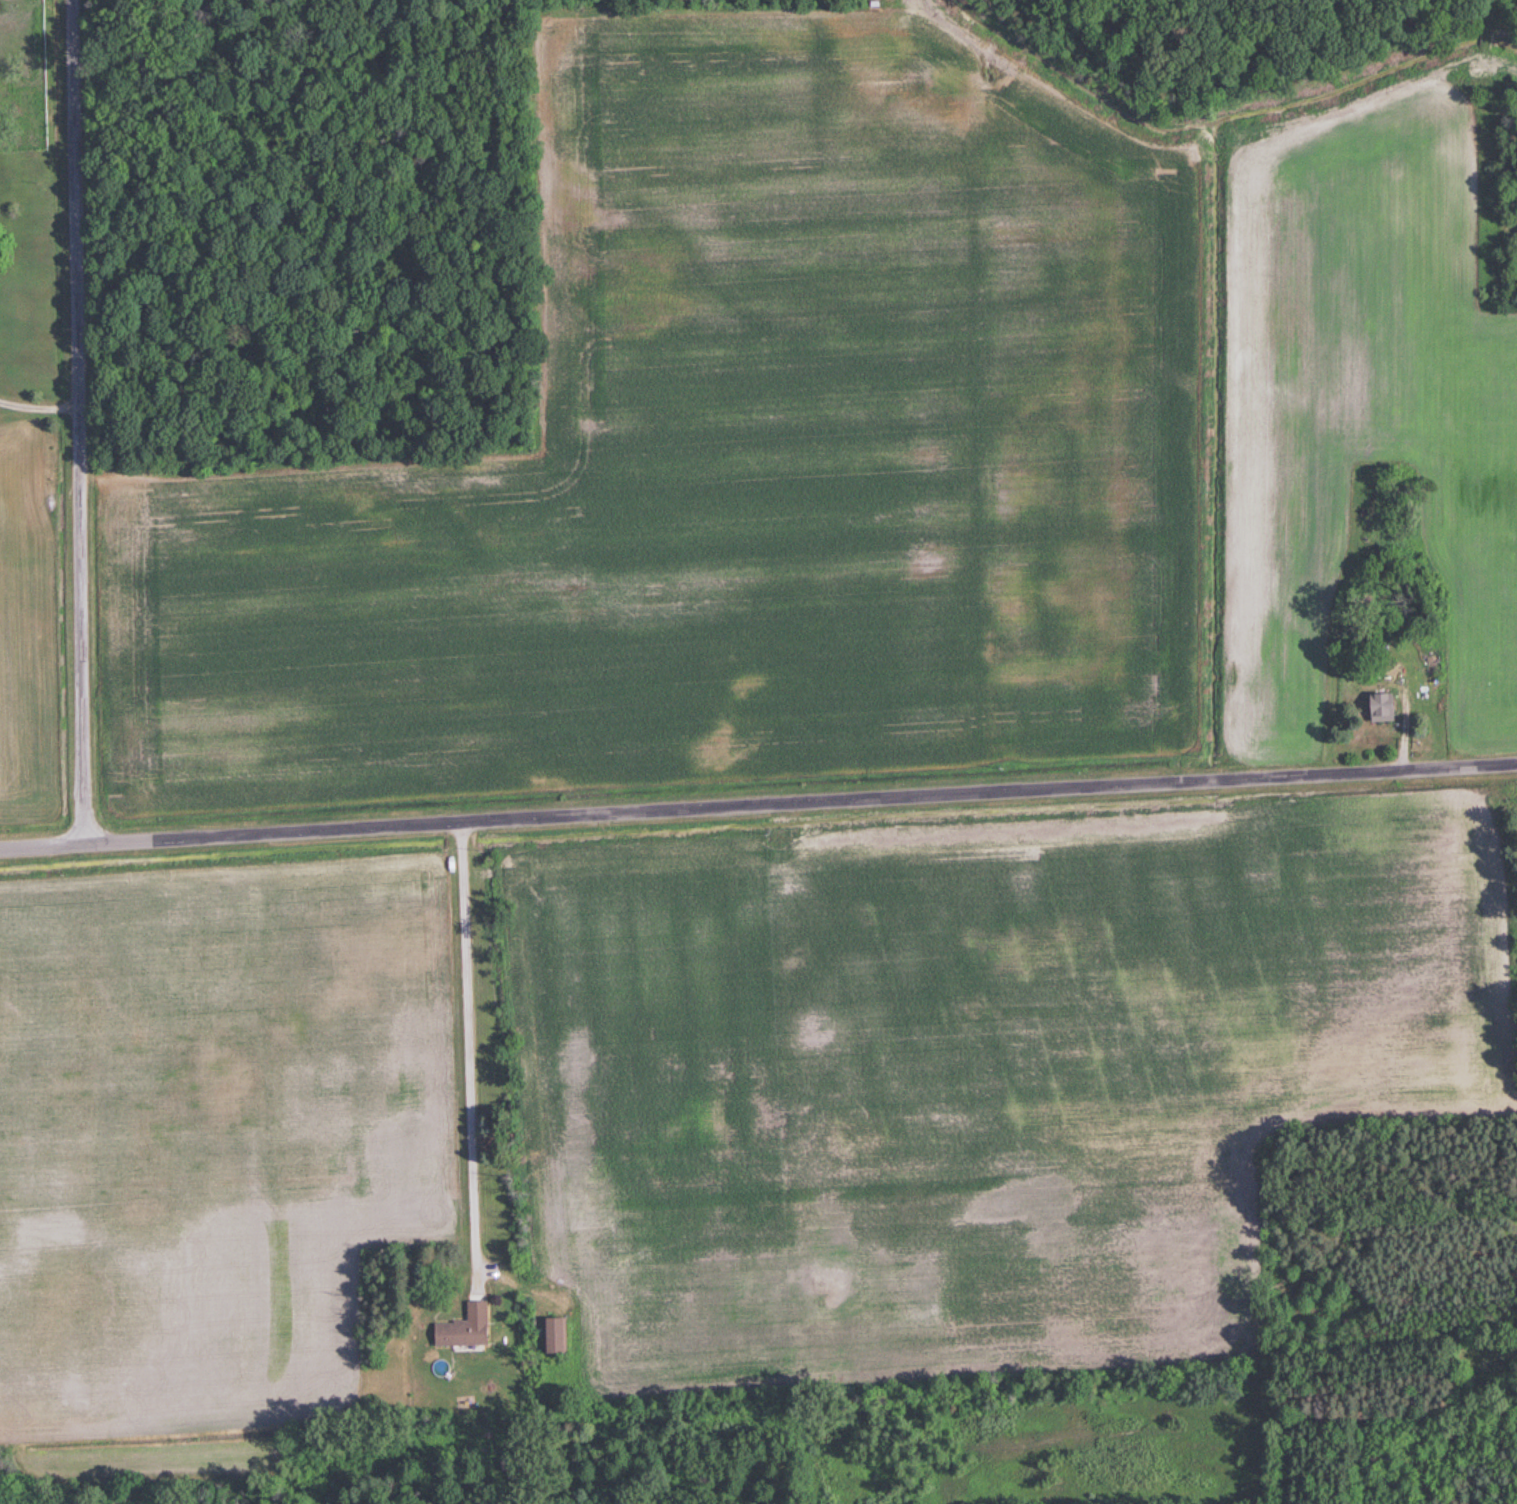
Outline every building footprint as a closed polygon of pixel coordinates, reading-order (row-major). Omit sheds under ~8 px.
[(1387,695),(1364,695),(1364,723),(1387,723),(1387,695)] [(556,1317),(556,1352),(567,1352),(567,1317),(556,1317)] [(495,1343),(495,1321),(459,1321),(459,1343),(495,1343)]
